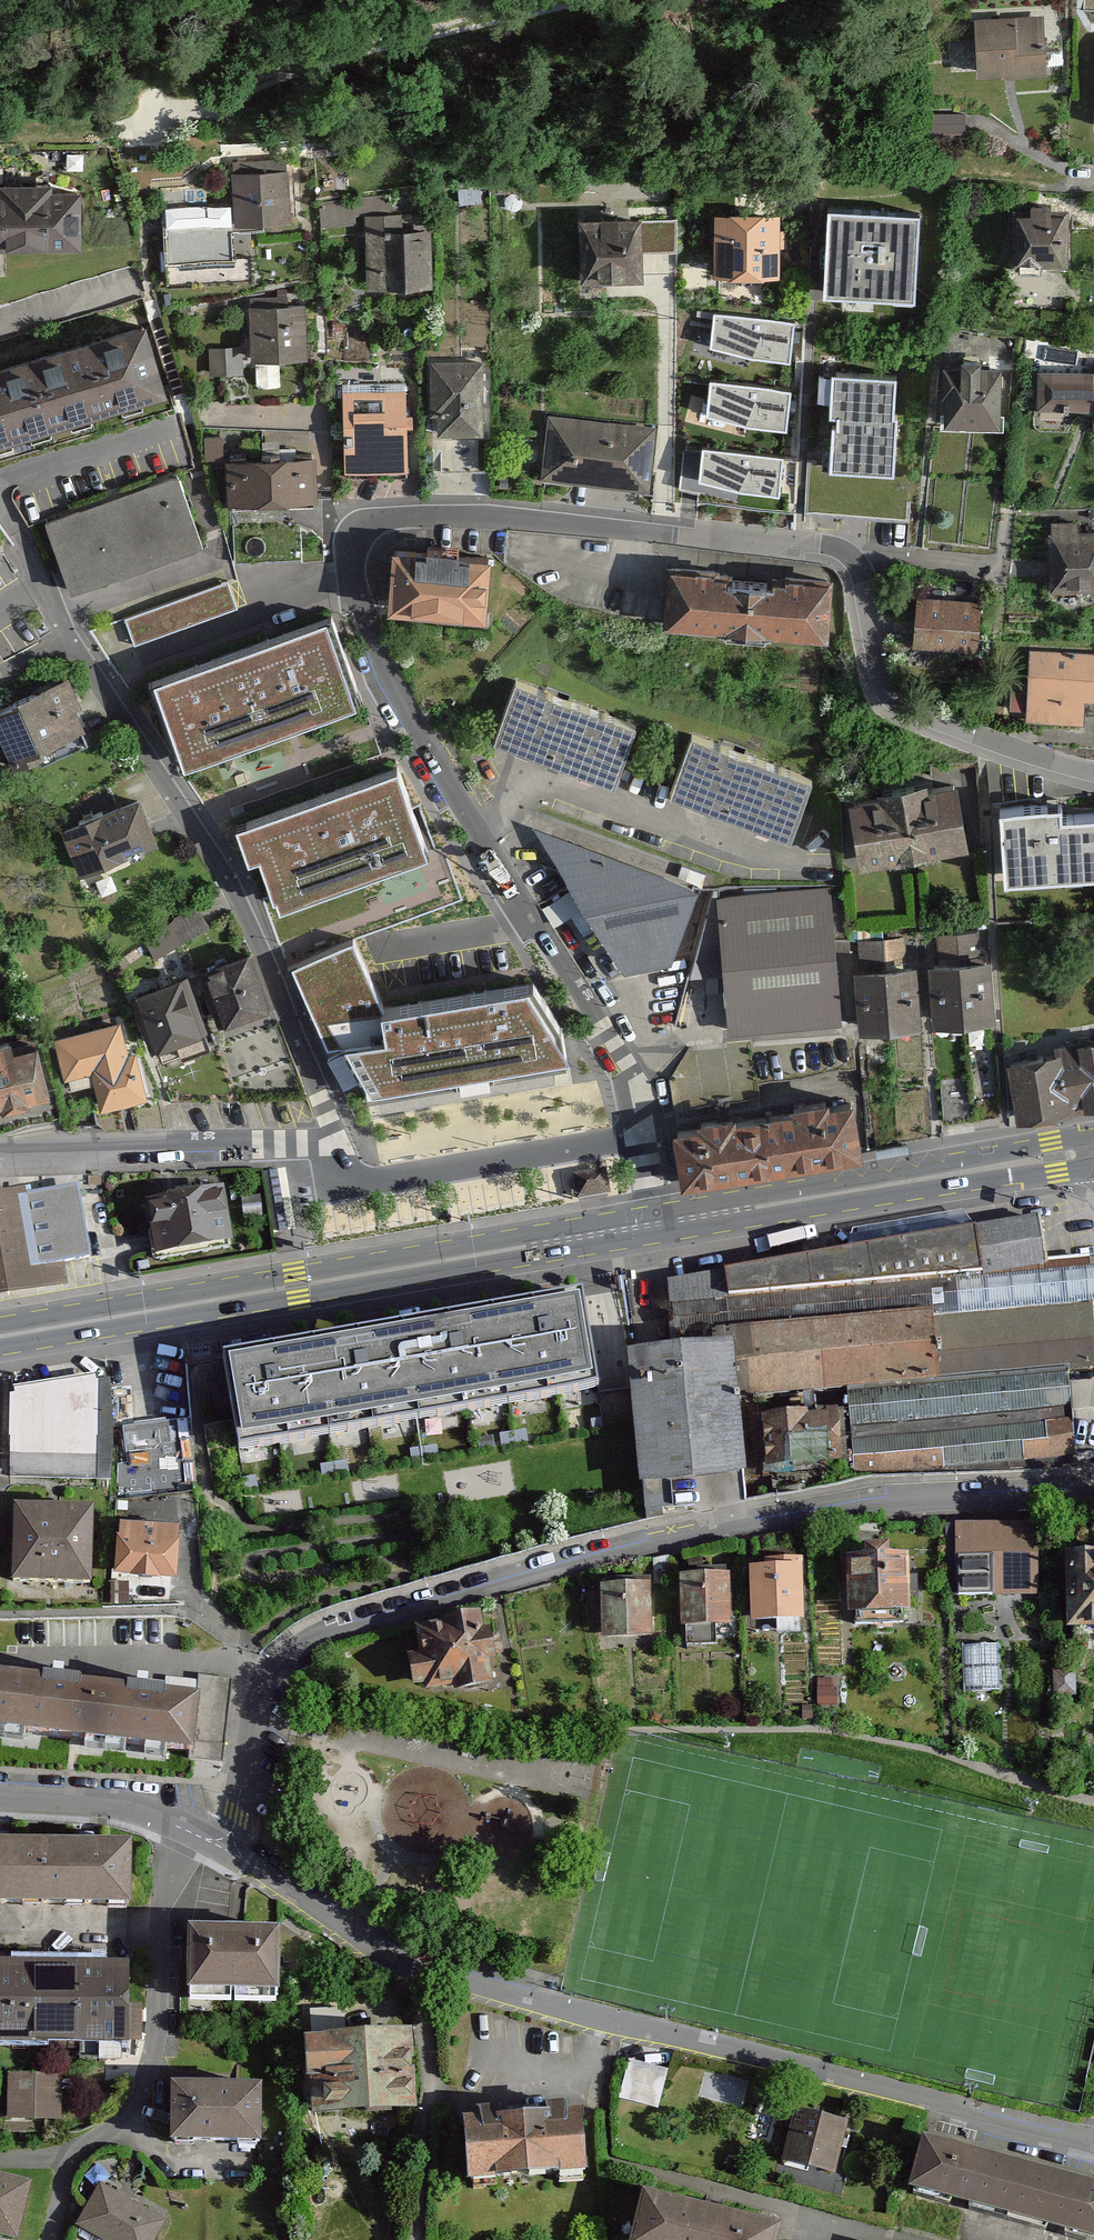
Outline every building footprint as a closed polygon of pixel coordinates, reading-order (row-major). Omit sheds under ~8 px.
[(979,22),(980,80),(1052,79),(1051,20),(979,22)] [(238,179),(243,236),(290,233),(286,175),(238,179)] [(92,249),(92,186),(0,185),(0,249),(92,249)] [(1070,211),(1016,210),(1015,256),(1069,257),(1070,211)] [(404,216),(366,218),(370,295),(436,292),(433,234),(405,236),(404,216)] [(715,220),(718,284),(785,281),(782,217),(715,220)] [(832,218),(830,301),(921,304),(923,221),(832,218)] [(646,229),(584,228),(584,290),(645,291),(646,229)] [(254,307),(255,368),(307,367),(306,307),(254,307)] [(794,320),(714,313),(712,342),(748,359),(791,359),(794,320)] [(180,398),(159,322),(0,367),(0,449),(180,398)] [(216,344),(215,370),(249,371),(250,345),(216,344)] [(487,364),(431,364),(430,443),(486,443),(487,364)] [(948,371),(947,432),(1007,433),(1007,371),(948,371)] [(792,388),(709,379),(707,411),(750,424),(788,428),(792,388)] [(1042,380),(1042,415),(1093,415),(1093,380),(1042,380)] [(899,383),(833,382),(831,474),(897,476),(899,383)] [(410,395),(349,395),(348,474),(409,474),(410,395)] [(656,422),(541,413),(536,481),(651,490),(656,422)] [(787,456),(704,448),(701,479),(744,492),(783,497),(787,456)] [(228,466),(228,509),(318,509),(317,465),(228,466)] [(51,521),(75,596),(211,552),(187,478),(51,521)] [(1052,526),(1053,599),(1093,599),(1093,526),(1052,526)] [(395,555),(391,620),(492,627),(496,562),(395,555)] [(234,576),(131,614),(140,640),(243,602),(234,576)] [(677,576),(672,634),(831,650),(837,592),(677,576)] [(918,602),(916,653),(981,656),(983,605),(918,602)] [(325,618),(154,680),(184,762),(355,701),(325,618)] [(1028,727),(1090,728),(1090,704),(1093,704),(1093,656),(1030,655),(1028,727)] [(22,769),(98,734),(74,682),(0,716),(0,721),(22,769)] [(518,686),(496,749),(621,792),(643,728),(518,686)] [(819,783),(696,738),(673,799),(796,844),(819,783)] [(396,768),(236,824),(250,862),(259,859),(272,896),(279,893),(281,900),(425,851),(396,768)] [(855,806),(865,854),(973,833),(963,785),(855,806)] [(68,828),(86,877),(169,845),(151,797),(68,828)] [(1008,820),(1011,893),(1093,890),(1093,829),(1067,831),(1067,817),(1008,820)] [(701,897),(540,837),(627,981),(678,970),(701,897)] [(842,898),(717,903),(723,1038),(848,1033),(842,898)] [(984,936),(934,941),(943,1034),(992,1030),(984,936)] [(858,944),(865,1041),(919,1038),(912,940),(858,944)] [(353,942),(294,969),(328,1046),(344,1044),(368,1087),(568,1053),(526,986),(383,1009),(353,942)] [(256,954),(204,971),(224,1027),(275,1009),(256,954)] [(194,981),(139,998),(157,1054),(212,1037),(194,981)] [(119,1025),(59,1041),(70,1083),(96,1076),(107,1115),(164,1101),(153,1057),(129,1063),(119,1025)] [(61,1102),(46,1040),(0,1052),(0,1117),(61,1102)] [(1016,1127),(1093,1114),(1093,1041),(1005,1056),(1016,1127)] [(669,1129),(677,1185),(864,1156),(856,1100),(669,1129)] [(0,1201),(0,1300),(80,1290),(67,1192),(0,1201)] [(153,1205),(163,1265),(242,1251),(232,1192),(153,1205)] [(668,1278),(675,1339),(746,1333),(747,1345),(753,1408),(855,1404),(858,1479),(1086,1468),(1069,1369),(1093,1366),(1093,1314),(1093,1301),(1093,1263),(1049,1267),(1039,1214),(668,1278)] [(582,1299),(223,1359),(239,1455),(598,1391),(582,1299)] [(747,1345),(638,1356),(651,1492),(761,1481),(753,1408),(747,1345)] [(17,1395),(13,1476),(113,1476),(109,1380),(17,1395)] [(198,1423),(128,1429),(132,1471),(202,1464),(198,1423)] [(768,1427),(770,1476),(844,1473),(842,1423),(768,1427)] [(100,1521),(24,1519),(22,1589),(99,1591),(100,1521)] [(1043,1530),(963,1531),(963,1625),(1002,1625),(1002,1597),(1043,1597),(1043,1530)] [(187,1533),(127,1532),(126,1584),(186,1585),(187,1533)] [(860,1562),(857,1621),(927,1625),(930,1566),(860,1562)] [(1076,1564),(1080,1640),(1093,1639),(1093,1564),(1076,1564)] [(814,1575),(759,1578),(762,1635),(817,1633),(814,1575)] [(741,1581),(691,1583),(694,1639),(744,1637),(741,1581)] [(667,1589),(609,1592),(612,1648),(670,1645),(667,1589)] [(500,1629),(422,1639),(430,1701),(508,1691),(500,1629)] [(1004,1641),(967,1640),(965,1683),(1002,1685),(1004,1641)] [(191,1749),(197,1695),(0,1672),(0,1727),(191,1749)] [(191,1749),(190,1757),(222,1760),(232,1680),(199,1677),(197,1695),(191,1749)] [(130,1913),(131,1847),(0,1846),(0,1912),(130,1913)] [(278,1935),(189,1934),(189,1997),(277,1998),(278,1935)] [(0,1968),(0,2049),(133,2047),(132,1966),(0,1968)] [(419,2041),(319,2045),(322,2129),(423,2124),(419,2041)] [(665,2102),(670,2062),(628,2056),(623,2096),(665,2102)] [(65,2080),(13,2079),(11,2129),(63,2131),(65,2080)] [(274,2091),(180,2090),(180,2156),(273,2157),(274,2091)] [(858,2131),(802,2114),(787,2164),(842,2181),(858,2131)] [(475,2124),(478,2194),(608,2188),(605,2119),(475,2124)] [(934,2144),(919,2202),(1063,2239),(1093,2239),(1093,2186),(934,2144)] [(0,2174),(0,2239),(13,2239),(26,2180),(0,2174)] [(106,2191),(81,2236),(88,2239),(162,2239),(169,2228),(106,2191)] [(656,2198),(646,2239),(787,2239),(790,2230),(656,2198)]
